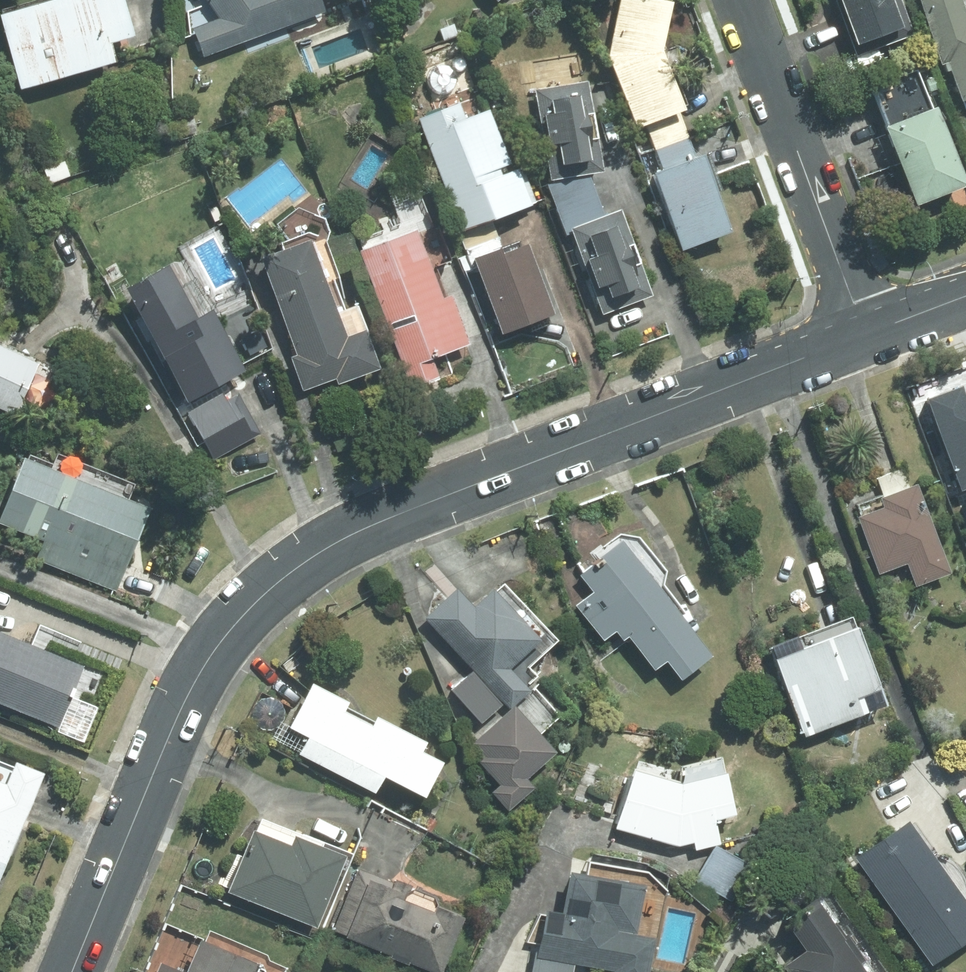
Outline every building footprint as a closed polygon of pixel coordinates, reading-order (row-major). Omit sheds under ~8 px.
[(11,91),(108,63),(102,44),(124,38),(113,0),(55,0),(0,16),(0,52),(11,91)] [(204,10),(183,19),(201,62),(320,13),(314,0),(197,0),(204,10)] [(645,175),(673,251),(721,234),(654,53),(658,34),(661,34),(667,7),(643,2),(643,0),(613,0),(603,59),(629,130),(642,125),(658,170),(645,175)] [(894,0),(830,0),(851,55),(907,34),(894,0)] [(937,65),(944,63),(956,100),(965,97),(965,22),(962,23),(955,0),(915,0),(937,65)] [(910,71),(864,89),(879,128),(876,129),(907,207),(956,188),(910,71)] [(597,172),(582,83),(531,91),(545,180),(597,172)] [(456,106),(414,121),(454,232),(524,207),(511,172),(504,174),(482,112),(461,120),(456,106)] [(647,296),(615,212),(566,231),(597,315),(647,296)] [(429,223),(353,252),(406,389),(433,379),(426,360),(462,346),(431,267),(444,262),(429,223)] [(300,241),(253,259),(291,356),(286,358),(298,391),(329,379),(332,385),(370,370),(355,332),(338,338),(300,241)] [(543,314),(515,241),(465,261),(493,333),(543,314)] [(153,266),(114,290),(181,403),(236,370),(200,310),(179,322),(169,304),(174,301),(153,266)] [(0,351),(0,412),(8,416),(31,365),(0,351)] [(218,395),(183,414),(209,462),(256,437),(233,395),(221,401),(218,395)] [(924,433),(958,525),(965,522),(965,434),(964,435),(958,421),(924,433)] [(13,461),(0,495),(0,528),(34,541),(28,557),(110,588),(140,509),(13,461)] [(940,574),(906,485),(844,509),(870,578),(902,566),(910,585),(940,574)] [(704,656),(615,544),(575,576),(588,593),(571,607),(597,640),(613,627),(663,689),(704,656)] [(450,589),(420,619),(469,670),(445,688),(480,731),(467,744),(500,781),(486,792),(504,811),(529,789),(518,781),(550,751),(507,707),(523,692),(502,670),(532,642),(484,590),(466,609),(450,589)] [(842,616),(758,649),(794,740),(857,716),(850,698),(872,690),(842,616)] [(0,636),(0,707),(55,730),(80,668),(0,636)] [(443,755),(300,683),(268,746),(366,795),(375,779),(416,800),(443,755)] [(36,776),(7,765),(0,781),(0,867),(36,776)] [(673,788),(628,775),(612,831),(673,848),(688,844),(692,852),(710,847),(714,846),(708,824),(729,819),(718,776),(673,788)] [(336,857),(248,820),(219,892),(307,928),(336,857)] [(848,856),(923,967),(965,934),(965,914),(898,820),(848,856)] [(748,867),(710,847),(692,884),(730,903),(748,867)] [(356,868),(326,933),(416,971),(433,971),(457,913),(356,868)] [(526,971),(569,971),(570,967),(604,971),(645,971),(650,940),(631,937),(639,890),(563,878),(556,916),(539,913),(533,955),(529,954),(527,970),(526,971)] [(805,901),(775,921),(798,954),(776,969),(778,971),(855,971),(805,901)] [(251,969),(191,944),(179,971),(252,971),(251,969)]
